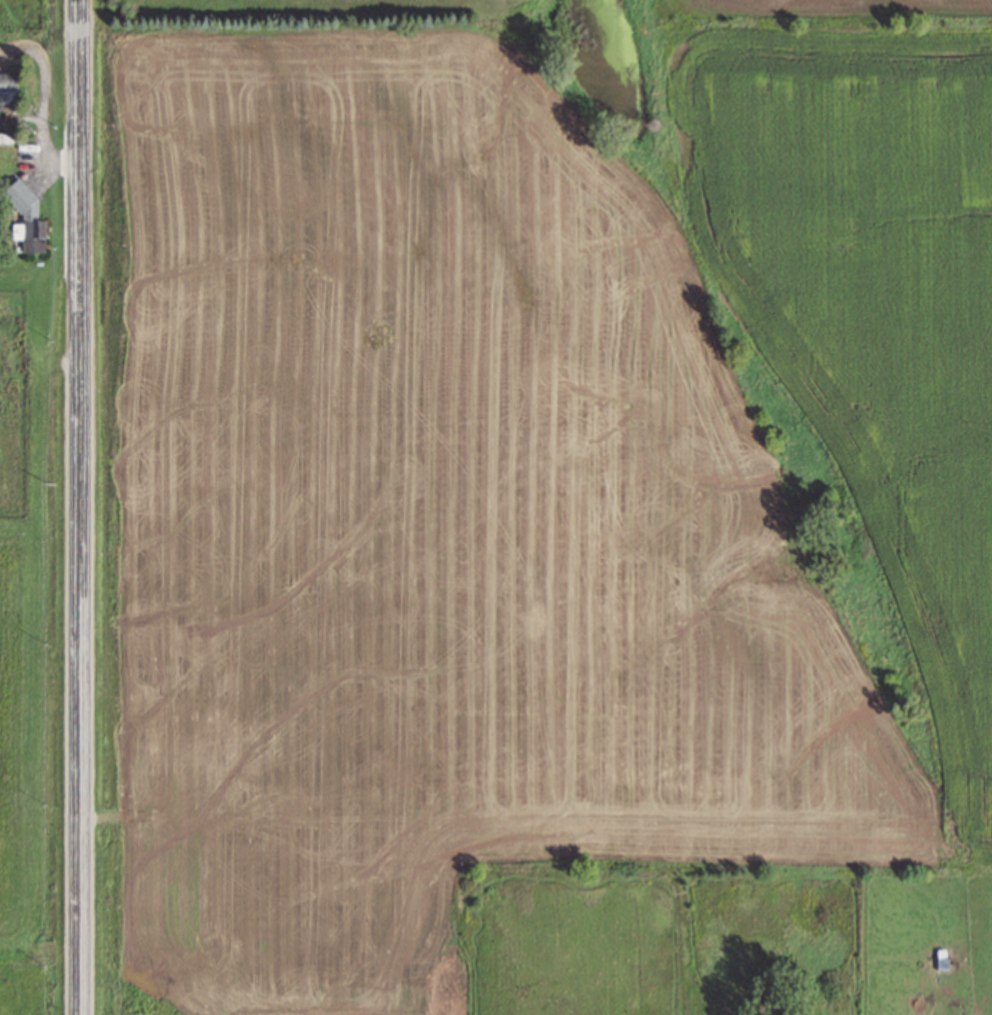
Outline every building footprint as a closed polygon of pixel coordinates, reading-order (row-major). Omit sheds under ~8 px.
[(17,73),(0,73),(0,139),(16,139),(17,73)] [(10,251),(43,252),(45,219),(32,219),(34,183),(6,181),(5,206),(20,207),(19,223),(12,222),(10,251)]
